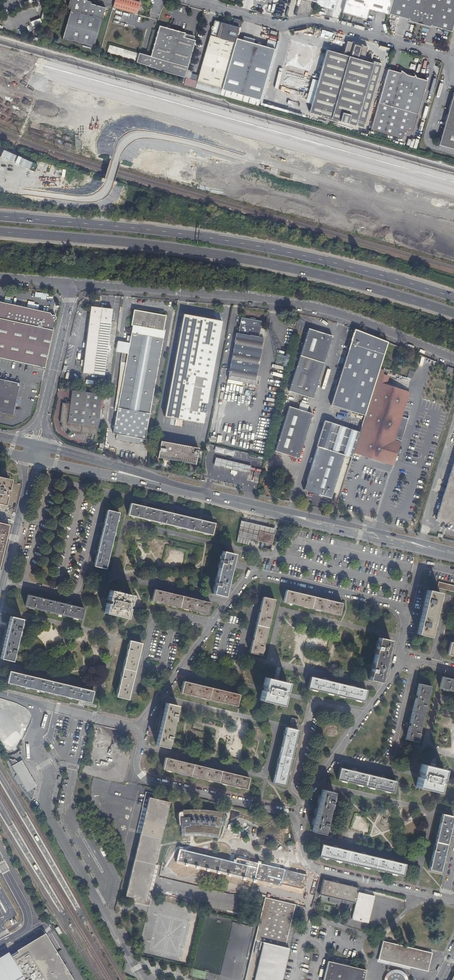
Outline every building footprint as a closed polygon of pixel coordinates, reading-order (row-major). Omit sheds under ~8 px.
[(62,39),(93,48),(105,7),(90,3),(90,1),(90,0),(69,0),(67,6),(69,8),(70,9),(62,39)] [(134,0),(114,0),(112,7),(136,13),(140,2),(134,0)] [(316,1),(315,4),(334,10),(337,0),(317,0),(316,1)] [(391,0),(346,0),(342,12),(363,18),(366,16),(367,16),(369,8),(387,14),(388,13),(391,0)] [(453,19),(453,0),(391,0),(388,13),(392,14),(409,19),(408,20),(430,26),(430,25),(451,31),(453,19)] [(40,18),(30,20),(32,27),(41,26),(40,18)] [(241,20),(234,19),(232,26),(214,20),(213,26),(212,26),(212,27),(211,27),(211,29),(211,30),(197,81),(222,88),(236,38),(241,20)] [(185,76),(195,40),(193,40),(184,37),(183,37),(184,33),(171,29),(166,28),(159,26),(151,56),(139,53),(136,62),(185,76)] [(269,51),(268,47),(236,38),(222,88),(222,90),(260,100),(272,58),(271,56),(269,51)] [(347,41),(343,54),(326,50),(308,112),(355,126),(356,121),(364,123),(381,65),(363,60),(367,47),(362,46),(362,44),(352,42),(350,42),(347,41)] [(136,61),(138,53),(109,45),(107,52),(136,61)] [(288,70),(307,76),(309,70),(290,64),(288,70)] [(387,69),(370,130),(402,138),(405,129),(409,130),(410,131),(411,131),(411,130),(412,127),(413,127),(427,80),(411,76),(411,75),(410,74),(409,74),(408,74),(408,75),(407,75),(400,70),(400,73),(387,69)] [(220,95),(222,90),(197,83),(195,88),(211,92),(220,95)] [(453,93),(438,145),(453,149),(453,93)] [(44,368),(46,357),(54,323),(53,321),(55,320),(56,318),(54,316),(52,315),(51,316),(51,317),(50,317),(48,317),(49,315),(45,314),(26,309),(5,305),(5,304),(0,302),(0,358),(4,359),(44,368)] [(90,306),(82,371),(103,374),(111,309),(90,306)] [(130,437),(129,442),(139,444),(140,439),(144,440),(153,390),(164,331),(161,331),(163,317),(134,312),(129,343),(118,341),(115,352),(122,353),(127,354),(120,395),(116,412),(113,434),(116,434),(130,437)] [(188,421),(202,424),(204,414),(207,400),(210,379),(213,365),(217,345),(219,331),(221,321),(196,316),(182,314),(181,324),(178,338),(172,374),(164,417),(188,421)] [(241,317),(238,330),(259,333),(262,321),(241,317)] [(178,338),(181,324),(173,323),(172,332),(171,336),(178,338)] [(288,392),(313,400),(334,336),(308,328),(288,392)] [(373,336),(354,329),(349,345),(330,404),(365,416),(373,391),(378,373),(379,369),(388,342),(373,336)] [(222,331),(219,331),(217,345),(223,346),(226,332),(222,331)] [(258,337),(238,333),(236,333),(228,372),(227,379),(254,384),(263,338),(258,337)] [(120,362),(116,394),(120,395),(127,354),(122,353),(120,362)] [(213,365),(210,379),(217,380),(220,367),(215,366),(213,365)] [(353,453),(387,463),(394,440),(394,439),(401,441),(408,419),(401,417),(409,392),(384,384),(387,376),(383,374),(384,370),(379,369),(378,373),(373,391),(365,416),(359,432),(353,453)] [(19,385),(7,382),(0,380),(0,411),(13,414),(16,398),(19,385)] [(64,431),(96,435),(101,392),(97,392),(97,394),(87,392),(71,390),(69,404),(61,403),(61,404),(62,404),(59,422),(59,426),(61,427),(61,428),(62,429),(62,430),(64,431)] [(207,400),(204,414),(211,415),(213,401),(207,400)] [(275,451),(300,458),(314,415),(289,407),(275,451)] [(316,445),(352,457),(353,453),(359,432),(324,421),(316,445)] [(394,440),(387,463),(393,465),(400,442),(394,440)] [(163,459),(169,460),(194,464),(194,465),(195,465),(196,458),(197,455),(197,454),(198,450),(197,450),(198,448),(197,447),(197,448),(160,442),(160,441),(159,441),(156,458),(157,458),(163,459)] [(331,498),(344,457),(314,447),(301,489),(331,498)] [(223,468),(232,470),(233,462),(232,462),(216,458),(214,465),(223,468)] [(435,519),(453,525),(453,459),(435,519)] [(236,475),(237,471),(239,464),(233,462),(232,470),(231,473),(232,475),(235,475),(236,475)] [(239,464),(237,471),(249,474),(251,467),(250,466),(239,464)] [(18,485),(8,483),(9,480),(0,478),(0,505),(3,505),(5,498),(8,499),(6,506),(9,507),(9,508),(13,509),(19,485),(18,485)] [(173,514),(170,513),(146,507),(142,506),(130,503),(128,515),(175,527),(211,536),(214,524),(201,521),(197,520),(173,514)] [(98,551),(97,555),(94,566),(106,569),(108,561),(119,513),(107,510),(104,524),(103,527),(98,551)] [(275,530),(245,523),(244,525),(242,528),(243,528),(242,532),(244,532),(244,536),(240,535),(239,537),(256,542),(258,532),(260,532),(273,535),(275,530)] [(9,526),(0,524),(0,564),(9,526)] [(271,545),(273,535),(260,532),(258,532),(256,542),(271,545)] [(213,594),(224,597),(225,590),(227,590),(234,562),(232,562),(234,555),(222,552),(213,594)] [(438,582),(437,588),(453,592),(453,590),(446,586),(438,582)] [(170,593),(166,592),(154,590),(151,601),(182,609),(208,615),(211,603),(207,602),(198,600),(194,599),(192,599),(170,593)] [(342,604),(329,601),(325,600),(300,594),(297,593),(286,590),(283,602),(339,615),(342,604)] [(105,613),(127,618),(129,609),(127,609),(128,605),(130,606),(132,596),(110,591),(108,600),(109,601),(108,604),(107,604),(105,613)] [(427,592),(421,617),(433,623),(437,606),(438,606),(439,602),(438,602),(439,598),(436,596),(427,592)] [(44,599),(39,598),(27,595),(25,607),(45,612),(81,620),(84,608),(72,605),(67,604),(44,599)] [(253,638),(252,641),(249,653),(261,656),(274,600),(262,597),(259,610),(258,614),(253,638)] [(11,662),(22,620),(10,617),(8,624),(6,623),(0,650),(0,652),(1,653),(0,658),(0,659),(11,662)] [(433,623),(421,617),(421,618),(417,634),(429,637),(431,629),(433,629),(434,626),(432,625),(433,623)] [(379,638),(368,680),(380,683),(382,676),(384,676),(390,648),(388,647),(390,640),(379,638)] [(130,641),(116,697),(128,700),(131,687),(132,683),(138,659),(139,655),(141,644),(130,641)] [(25,676),(21,674),(9,672),(6,683),(39,691),(57,695),(83,701),(91,703),(93,691),(81,689),(76,688),(68,686),(53,682),(48,681),(25,676)] [(283,692),(284,692),(287,683),(265,677),(263,687),(264,687),(263,691),(262,690),(260,700),(281,705),(283,696),(282,695),(283,692)] [(322,680),(310,677),(307,689),(363,702),(366,690),(354,687),(350,686),(326,681),(322,680)] [(453,680),(442,677),(439,688),(453,692),(453,680)] [(222,691),(199,685),(195,684),(183,682),(180,693),(236,706),(239,695),(227,692),(222,691)] [(409,724),(408,728),(405,740),(417,742),(430,687),(418,684),(416,696),(415,700),(409,724)] [(157,739),(156,745),(167,748),(177,706),(166,703),(164,710),(162,710),(155,738),(157,739)] [(286,728),(273,783),(284,786),(287,774),(288,770),(293,747),(295,742),(297,730),(296,730),(290,728),(286,728)] [(115,748),(100,745),(96,765),(111,768),(115,748)] [(249,778),(237,775),(232,774),(209,768),(204,767),(181,762),(176,761),(165,758),(163,769),(246,789),(249,778)] [(8,759),(5,760),(8,768),(13,777),(14,779),(15,782),(17,784),(18,786),(19,787),(30,801),(31,800),(32,801),(35,792),(33,788),(34,787),(37,786),(32,778),(29,774),(21,760),(17,763),(8,759)] [(415,787),(437,792),(440,782),(438,782),(439,779),(440,779),(443,769),(421,764),(419,774),(420,774),(419,778),(418,777),(415,787)] [(395,781),(339,768),(337,779),(393,793),(395,781)] [(311,825),(314,825),(312,832),(324,834),(333,792),(322,790),(320,796),(318,796),(311,825)] [(125,896),(134,898),(132,903),(149,907),(152,891),(148,890),(159,845),(169,804),(169,802),(161,800),(162,796),(146,792),(142,807),(146,809),(125,896)] [(7,827),(12,825),(0,805),(0,814),(7,827)] [(183,813),(179,814),(181,826),(185,825),(186,834),(193,833),(202,832),(210,832),(217,832),(222,833),(221,812),(212,811),(205,810),(198,810),(193,810),(188,810),(182,812),(183,813)] [(348,814),(344,826),(349,828),(353,816),(348,814)] [(442,814),(428,870),(440,872),(443,861),(444,856),(449,833),(451,828),(453,817),(452,816),(446,815),(442,814)] [(338,848),(333,847),(321,845),(319,856),(402,876),(405,864),(393,861),(389,860),(365,855),(361,854),(338,848)] [(229,874),(281,886),(281,884),(297,888),(302,889),(305,876),(291,872),(236,859),(236,861),(235,863),(234,863),(225,861),(184,851),(182,862),(221,872),(229,874)] [(323,879),(319,895),(320,895),(339,900),(355,903),(351,919),(368,923),(374,896),(358,892),(357,895),(358,888),(323,880),(323,879)] [(295,905),(293,905),(265,898),(258,924),(245,979),(280,979),(288,948),(285,948),(295,905)] [(72,974),(70,976),(69,974),(67,975),(67,974),(68,973),(68,971),(70,970),(66,964),(64,965),(58,955),(57,956),(56,954),(57,953),(46,934),(17,950),(17,952),(10,956),(8,953),(0,957),(0,979),(75,979),(72,974)] [(383,941),(382,943),(378,960),(390,962),(411,967),(428,971),(432,952),(383,941)] [(366,970),(353,967),(328,961),(323,979),(364,979),(366,970)] [(411,967),(390,962),(387,973),(385,974),(384,975),(383,977),(383,979),(408,979),(411,967)]
